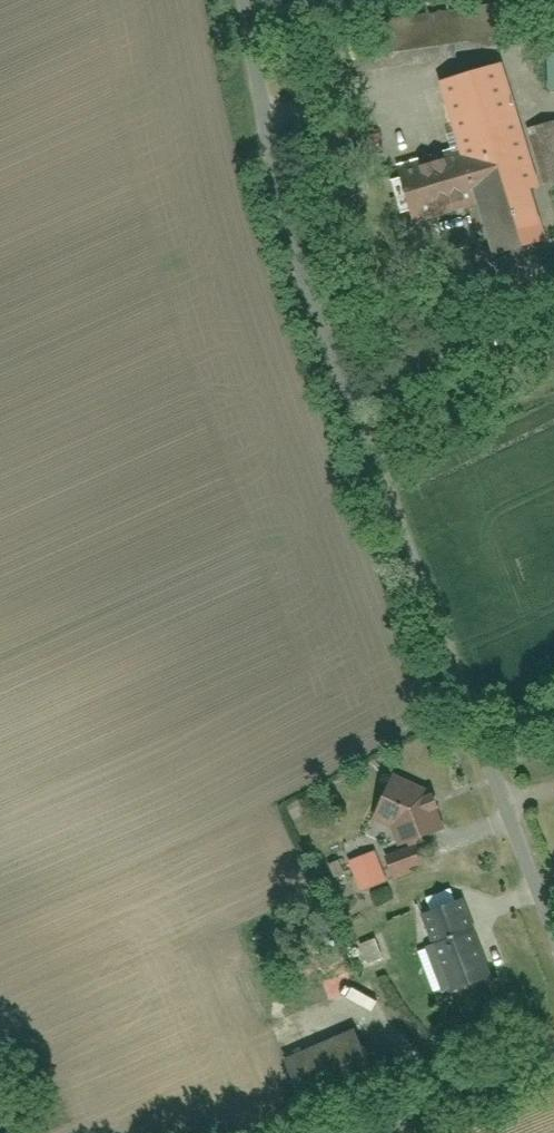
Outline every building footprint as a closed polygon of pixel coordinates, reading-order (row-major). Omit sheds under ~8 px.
[(419,12),(454,8),(453,0),(418,0),(419,12)] [(553,90),(553,53),(546,53),(546,90),(553,90)] [(448,81),(466,143),(482,193),(500,255),(553,238),(553,237),(539,187),(546,184),(529,129),(509,63),(448,81)] [(529,129),(546,184),(553,182),(553,121),(529,129)] [(482,193),(466,143),(396,165),(411,215),(482,193)] [(437,796),(434,788),(400,772),(380,815),(401,825),(407,842),(448,826),(442,809),(446,808),(440,794),(437,796)] [(435,839),(395,854),(403,875),(417,869),(416,865),(441,856),(435,839)] [(379,849),(357,858),(369,888),(391,879),(379,849)] [(496,977),(467,901),(430,915),(441,942),(460,991),(496,977)] [(460,991),(441,942),(424,949),(443,998),(460,991)] [(362,1027),(291,1057),(311,1103),(382,1072),(362,1027)]
